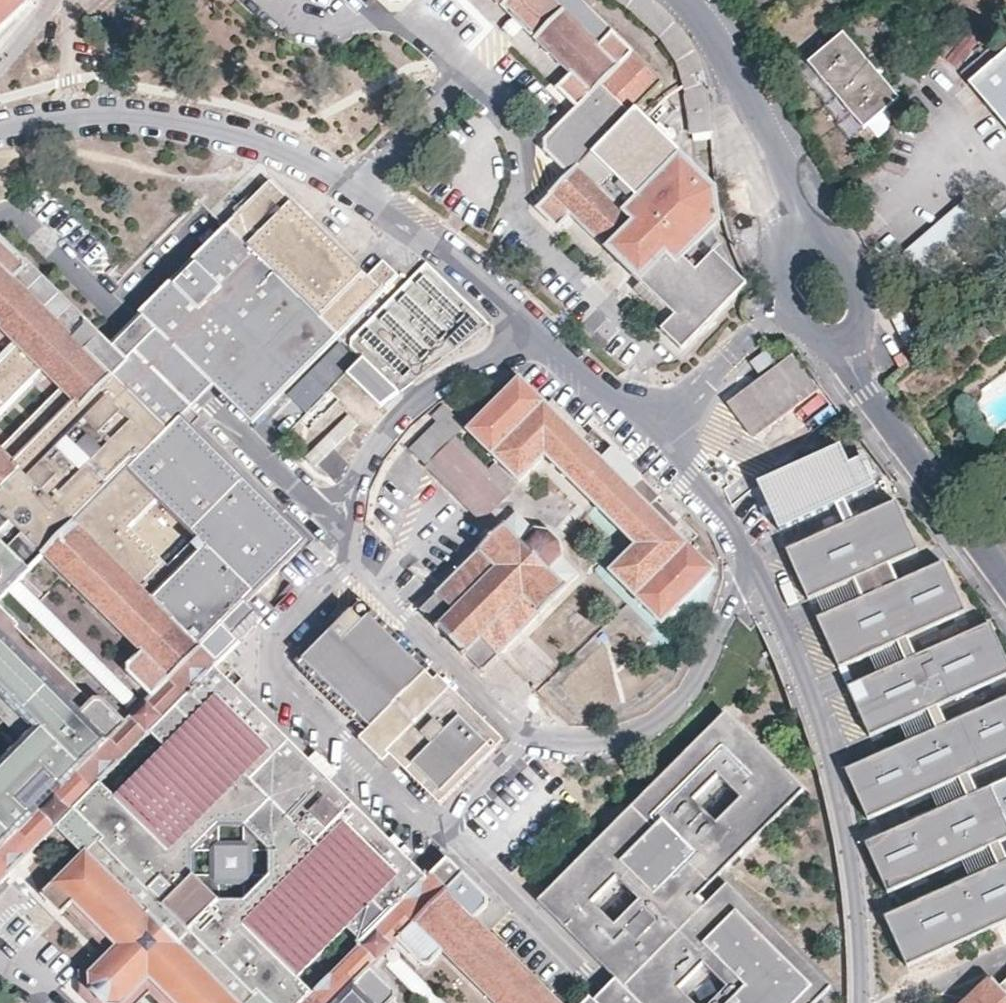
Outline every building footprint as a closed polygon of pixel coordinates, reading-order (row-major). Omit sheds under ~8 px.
[(17,1),(16,0),(0,0),(0,19),(17,1)] [(279,0),(260,0),(270,10),(279,0)] [(579,0),(492,0),(565,71),(551,84),(575,107),(541,141),(541,167),(558,185),(535,209),(557,230),(571,216),(669,317),(655,331),(678,353),(739,291),(719,271),(723,267),(698,242),(720,221),(715,189),(635,109),(661,82),(579,0)] [(627,7),(660,37),(677,62),(685,90),(691,136),(713,132),(711,102),(706,83),(694,50),(691,43),(676,20),(657,0),(618,0),(627,7)] [(900,99),(900,100),(844,34),(808,64),(864,130),(900,99)] [(969,84),(1005,127),(1005,53),(969,84)] [(246,420),(377,288),(392,272),(377,257),(361,272),(263,177),(133,309),(150,326),(208,383),(246,420)] [(990,227),(967,200),(903,255),(927,283),(990,227)] [(119,357),(99,337),(0,239),(0,363),(15,348),(77,408),(19,467),(0,448),(0,589),(36,552),(133,649),(121,661),(120,670),(96,694),(87,694),(84,696),(10,622),(12,619),(0,608),(0,718),(17,734),(0,752),(0,874),(49,825),(75,850),(35,890),(55,911),(60,907),(67,900),(109,942),(82,970),(82,987),(98,1002),(115,1002),(143,975),(171,1002),(291,1002),(420,874),(207,663),(255,614),(239,598),(298,537),(176,416),(119,357)] [(355,354),(339,369),(379,406),(488,323),(425,260),(346,338),(355,354)] [(208,383),(150,326),(119,357),(176,416),(208,383)] [(740,440),(806,391),(784,362),(719,411),(740,440)] [(583,443),(514,372),(461,425),(514,476),(542,449),(631,541),(604,568),(651,617),(702,566),(646,508),(658,497),(595,431),(583,443)] [(477,518),(504,491),(450,436),(461,425),(440,404),(431,412),(437,418),(407,447),(477,518)] [(358,424),(344,411),(301,454),(314,466),(358,424)] [(753,474),(778,529),(838,502),(846,518),(787,545),(810,595),(855,574),(863,593),(819,613),(842,664),(899,639),(907,656),(849,682),(872,733),(928,707),(936,725),(847,765),(870,816),(961,774),(969,791),(866,838),(889,887),(991,841),(999,860),(886,911),(909,962),(1005,917),(1005,846),(1002,836),(1005,834),(1005,774),(980,786),(973,769),(1005,754),(1005,693),(949,719),(941,701),(1005,672),(1005,650),(991,617),(919,650),(911,633),(968,607),(945,556),(900,576),(892,557),(920,544),(897,495),(855,514),(847,497),(884,481),(867,444),(855,450),(846,431),(753,474)] [(527,529),(512,514),(430,594),(447,612),(432,627),(456,653),(473,637),(487,652),(569,572),(552,555),(557,549),(554,538),(543,527),(533,524),(527,529)] [(447,612),(430,594),(414,610),(432,627),(447,612)] [(432,800),(496,736),(355,595),(291,660),(432,800)] [(473,637),(456,653),(471,668),(487,652),(473,637)] [(796,784),(718,707),(530,897),(609,974),(638,1002),(803,1002),(824,981),(720,878),(697,901),(689,893),(796,784)] [(482,892),(442,852),(420,874),(291,1002),(385,1002),(388,997),(391,987),(368,963),(393,939),(416,961),(423,961),(435,948),(468,915),(481,903),(482,892)] [(67,900),(60,907),(96,942),(72,966),(73,991),(85,1002),(129,1002),(143,989),(157,1002),(171,1002),(143,975),(115,1002),(98,1002),(82,987),(82,970),(109,942),(67,900)] [(468,915),(435,948),(490,1002),(557,1002),(468,915)] [(990,987),(984,980),(959,1002),(1005,1002),(1005,972),(990,987)] [(609,974),(587,995),(595,1002),(638,1002),(609,974)] [(587,995),(584,992),(573,1002),(595,1002),(587,995)]
